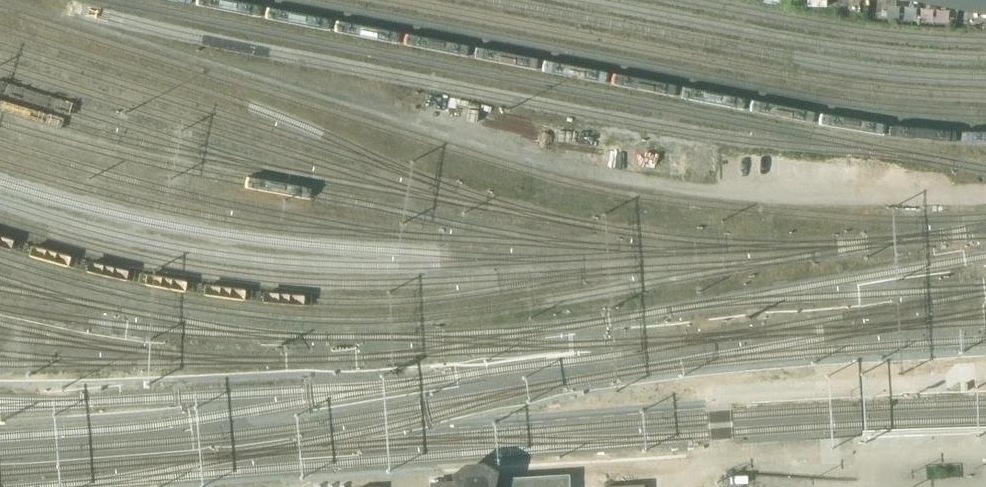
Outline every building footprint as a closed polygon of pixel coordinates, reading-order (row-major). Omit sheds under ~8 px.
[(985,14),(985,0),(911,0),(985,14)] [(430,482),(430,486),(570,486),(570,475),(570,474),(547,476),(497,478),(498,472),(483,462),(465,463),(451,475),(452,478),(453,481),(430,482)]
